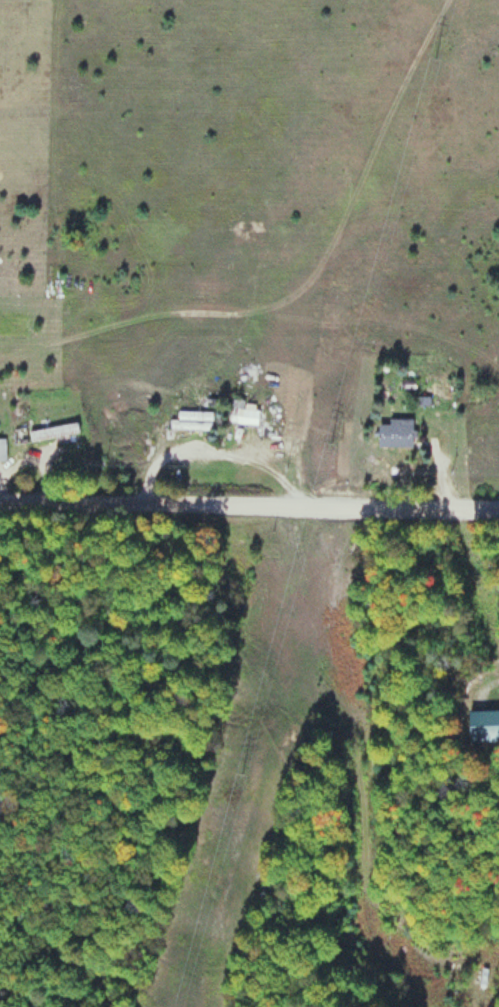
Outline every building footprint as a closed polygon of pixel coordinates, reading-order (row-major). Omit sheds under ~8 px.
[(231,423),(258,425),(260,404),(233,401),(231,423)] [(213,411),(178,411),(178,420),(169,420),(169,430),(213,430),(213,411)] [(378,424),(378,447),(412,448),(412,419),(389,419),(389,424),(378,424)] [(29,430),(31,442),(79,433),(77,422),(29,430)] [(27,443),(27,429),(15,429),(15,443),(27,443)] [(469,740),(498,740),(498,710),(469,710),(469,740)]
